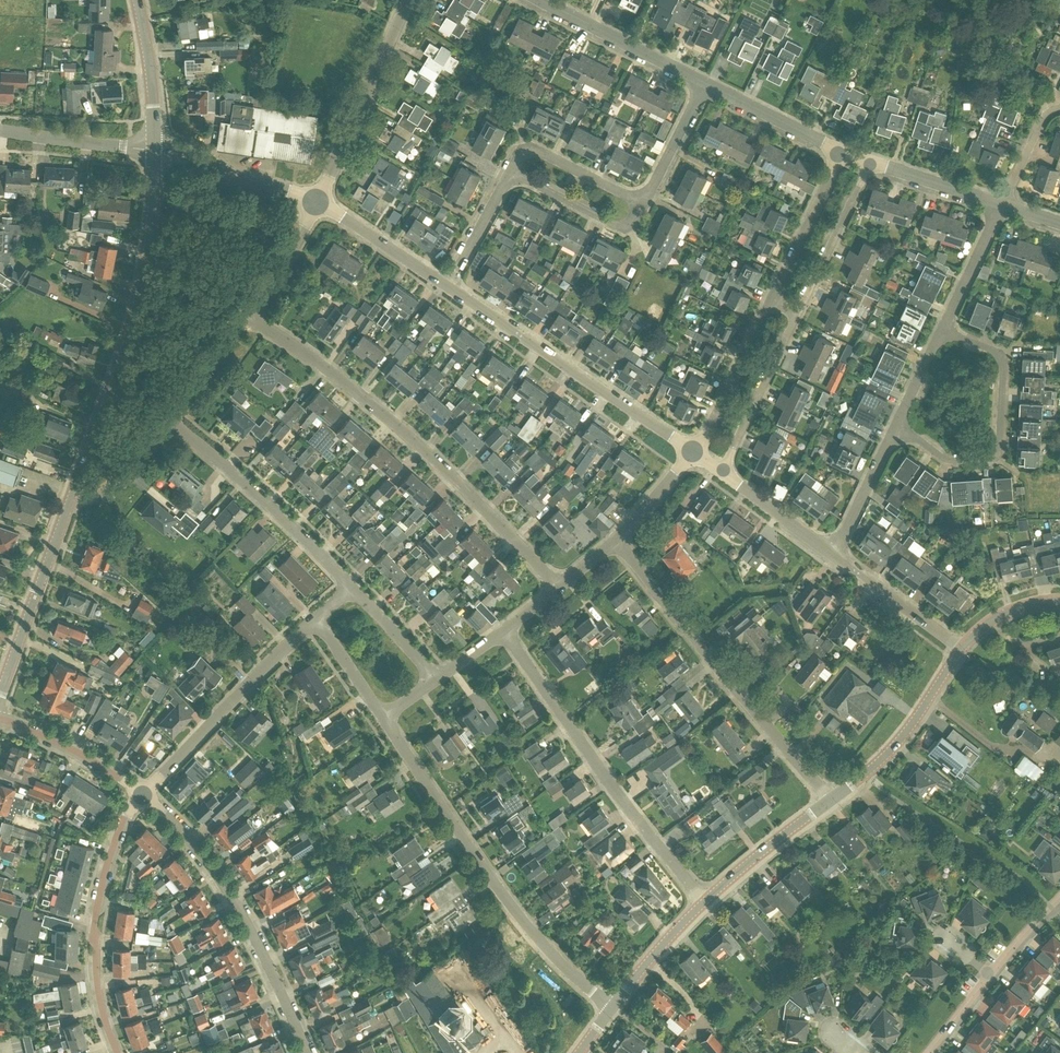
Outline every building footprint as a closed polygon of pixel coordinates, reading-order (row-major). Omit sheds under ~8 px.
[(90,17),(107,18),(107,0),(90,0),(90,17)] [(485,2),(481,0),(453,0),(450,6),(465,15),(468,10),(470,11),(471,10),(478,14),(485,2)] [(619,4),(635,12),(642,0),(621,0),(619,4)] [(692,10),(695,5),(689,2),(686,8),(682,5),(683,2),(679,0),(667,0),(664,7),(660,5),(652,21),(665,27),(663,31),(671,34),(675,26),(673,26),(675,21),(685,26),(692,10)] [(469,18),(465,15),(450,6),(444,14),(437,10),(431,20),(441,26),(439,30),(449,36),(451,32),(460,38),(462,35),(468,39),(471,35),(464,31),(467,26),(465,24),(469,18)] [(692,10),(685,26),(692,30),(695,31),(692,35),(690,34),(686,42),(693,46),(695,42),(708,49),(714,37),(719,39),(727,24),(726,24),(728,20),(720,16),(719,20),(718,20),(705,13),(703,16),(692,10)] [(814,24),(818,17),(812,14),(808,21),(814,24)] [(207,17),(195,19),(194,17),(177,20),(180,38),(197,35),(196,29),(209,27),(207,17)] [(755,37),(756,34),(761,25),(745,17),(740,26),(743,27),(738,36),(735,35),(728,50),(731,51),(727,59),(740,65),(744,58),(753,62),(760,47),(763,42),(755,37)] [(529,49),(536,34),(531,31),(534,26),(520,19),(509,39),(529,49)] [(772,35),(777,23),(769,19),(763,30),(772,35)] [(94,50),(111,50),(112,30),(107,30),(108,24),(85,23),(78,23),(78,31),(95,32),(94,50)] [(782,40),(787,28),(777,23),(772,35),(782,40)] [(549,59),(559,39),(545,32),(542,37),(536,34),(529,49),(549,59)] [(239,48),(249,48),(249,36),(239,37),(239,48)] [(1059,53),(1059,52),(1059,42),(1050,37),(1045,47),(1042,46),(1036,60),(1039,62),(1035,69),(1049,76),(1053,68),(1059,71),(1059,54),(1059,53)] [(196,50),(211,50),(223,49),(223,40),(211,41),(196,42),(196,50)] [(769,52),(762,67),(770,71),(767,78),(780,85),(784,78),(786,80),(794,65),(791,63),(796,54),(799,55),(803,47),(788,40),(784,48),(783,47),(778,56),(769,52)] [(452,72),(459,60),(450,55),(452,52),(443,46),(441,49),(430,42),(424,52),(429,56),(424,65),(438,74),(442,68),(444,69),(445,68),(452,72)] [(938,43),(935,47),(936,51),(940,54),(943,53),(946,49),(946,46),(942,43),(938,43)] [(220,59),(238,58),(248,58),(248,49),(219,50),(220,59)] [(116,50),(111,50),(94,50),(94,63),(87,63),(86,72),(112,73),(113,67),(115,67),(115,61),(118,61),(119,51),(116,50)] [(586,81),(596,61),(582,54),(579,59),(573,56),(566,71),(564,74),(571,78),(572,75),(585,81),(586,81)] [(211,65),(211,57),(203,57),(184,58),(185,66),(183,66),(183,70),(185,71),(185,72),(186,78),(194,77),(194,72),(211,71),(211,65)] [(606,91),(613,76),(607,73),(610,68),(596,61),(586,81),(585,81),(582,88),(590,92),(593,85),(606,91)] [(76,71),(76,67),(76,64),(64,63),(61,63),(61,70),(64,71),(76,71)] [(435,80),(438,74),(424,65),(418,73),(411,68),(405,78),(415,84),(414,87),(423,93),(425,90),(434,96),(441,84),(435,80)] [(831,100),(839,85),(828,79),(830,76),(816,69),(817,69),(809,65),(801,81),(805,83),(799,95),(812,101),(810,104),(818,108),(822,101),(820,100),(822,95),(824,96),(831,100)] [(839,85),(831,100),(842,105),(839,109),(837,108),(833,116),(842,120),(844,117),(855,123),(862,108),(859,106),(865,93),(852,87),(851,90),(845,87),(848,82),(851,77),(855,76),(857,72),(855,69),(849,66),(842,79),(839,85)] [(483,71),(478,81),(487,85),(492,76),(483,71)] [(536,71),(533,77),(539,80),(542,74),(536,71)] [(26,74),(6,73),(6,80),(0,80),(0,105),(5,105),(5,97),(11,98),(12,84),(25,84),(26,74)] [(645,107),(653,92),(647,89),(650,84),(636,77),(636,76),(631,74),(623,89),(622,91),(627,93),(625,97),(645,107)] [(539,82),(533,79),(530,85),(533,87),(531,91),(534,92),(532,95),(539,98),(546,83),(539,80),(539,82)] [(90,82),(92,102),(103,101),(104,104),(105,106),(106,107),(108,107),(110,107),(111,106),(112,104),(111,101),(121,100),(120,85),(106,86),(106,81),(90,82)] [(64,113),(80,112),(79,93),(84,93),(83,83),(66,85),(66,97),(63,97),(64,113)] [(917,103),(922,88),(914,85),(913,88),(911,88),(907,100),(917,103)] [(922,88),(917,103),(927,106),(931,94),(929,93),(930,91),(922,88)] [(253,107),(265,109),(267,98),(224,92),(223,95),(220,96),(207,95),(207,90),(188,90),(188,92),(187,93),(187,98),(188,99),(188,100),(188,112),(207,113),(207,110),(215,111),(215,113),(225,113),(231,113),(230,123),(230,125),(249,128),(253,107)] [(462,101),(466,93),(460,90),(456,98),(462,101)] [(665,117),(675,97),(661,90),(659,95),(653,92),(645,107),(665,117)] [(897,103),(899,98),(889,94),(887,99),(883,109),(880,108),(875,124),(878,125),(876,132),(890,137),(893,130),(901,132),(906,117),(898,114),(901,104),(897,103)] [(478,110),(481,104),(467,96),(464,103),(478,110)] [(582,102),(576,98),(569,113),(575,116),(582,102)] [(426,130),(433,119),(425,114),(427,110),(417,104),(415,107),(404,101),(398,111),(404,114),(398,123),(413,132),(416,126),(419,128),(419,126),(426,130)] [(606,101),(601,109),(606,112),(607,113),(612,104),(611,103),(606,101)] [(582,102),(575,116),(581,119),(589,105),(582,102)] [(1013,133),(1016,125),(1012,124),(1018,111),(1002,104),(1000,108),(988,103),(982,117),(985,118),(981,130),(997,136),(1001,126),(1006,128),(1005,130),(1013,133)] [(543,131),(552,113),(554,109),(548,107),(546,107),(545,110),(538,106),(534,104),(529,114),(533,116),(529,124),(543,131)] [(317,117),(265,109),(253,107),(249,128),(230,125),(222,124),(219,147),(279,157),(279,158),(310,163),(317,117)] [(934,115),(928,113),(920,110),(917,120),(912,136),(920,139),(917,146),(932,151),(934,143),(950,149),(953,127),(944,126),(947,114),(936,111),(934,115)] [(480,133),(498,143),(506,129),(500,126),(503,120),(488,112),(484,119),(487,121),(480,133)] [(552,113),(543,131),(557,138),(566,120),(552,113)] [(609,133),(614,136),(622,121),(616,118),(608,133),(609,133)] [(622,121),(614,136),(620,139),(628,125),(627,124),(622,121)] [(723,150),(733,129),(720,122),(717,128),(711,125),(705,137),(700,135),(696,143),(701,145),(703,140),(723,150)] [(413,132),(398,123),(393,132),(385,127),(379,137),(389,143),(387,146),(397,152),(399,149),(407,154),(415,143),(418,145),(422,138),(413,132)] [(662,124),(656,136),(663,140),(669,127),(662,124)] [(582,152),(591,133),(577,126),(568,144),(582,152)] [(733,129),(723,150),(736,156),(734,161),(748,167),(758,148),(744,142),(747,136),(733,129)] [(993,146),(997,136),(981,130),(976,141),(973,140),(967,153),(980,158),(979,162),(994,169),(1000,155),(1003,156),(1006,149),(999,145),(998,148),(993,146)] [(655,138),(641,131),(638,138),(651,144),(655,138)] [(1057,132),(1050,154),(1059,157),(1057,163),(1059,164),(1059,133),(1057,132)] [(491,157),(498,143),(480,133),(473,147),(491,157)] [(591,133),(582,152),(596,159),(600,150),(605,140),(591,133)] [(440,134),(433,137),(436,145),(442,142),(440,134)] [(442,143),(456,150),(459,144),(445,137),(442,143)] [(453,156),(456,150),(442,143),(439,149),(453,156)] [(780,181),(789,161),(784,158),(786,153),(766,143),(756,163),(776,173),(773,178),(780,181)] [(630,153),(617,146),(607,165),(621,171),(630,153)] [(635,179),(644,160),(630,153),(621,171),(635,179)] [(387,190),(391,193),(397,196),(400,189),(408,177),(399,171),(401,168),(391,162),(389,166),(379,159),(372,169),(378,173),(373,181),(387,190)] [(789,161),(780,181),(786,184),(789,179),(802,186),(801,188),(812,194),(816,186),(805,180),(812,166),(798,159),(795,164),(789,161)] [(456,180),(473,189),(481,176),(474,172),(476,168),(461,160),(459,165),(463,167),(456,180)] [(1057,163),(1055,169),(1041,165),(1033,188),(1052,194),(1058,174),(1059,175),(1059,164),(1057,163)] [(73,187),(74,169),(45,167),(44,185),(73,187)] [(19,169),(7,169),(6,180),(0,179),(0,195),(5,195),(5,191),(17,192),(19,169)] [(17,192),(29,192),(29,196),(36,197),(37,182),(30,181),(31,170),(19,169),(17,192)] [(700,192),(706,178),(689,169),(682,183),(700,192)] [(739,187),(740,187),(743,181),(724,172),(721,178),(739,187)] [(466,203),(473,189),(456,180),(448,193),(466,203)] [(387,190),(373,181),(367,190),(360,185),(354,195),(364,201),(362,204),(372,211),(374,207),(382,212),(390,201),(383,196),(387,190)] [(692,206),(700,192),(682,183),(674,197),(692,206)] [(434,193),(420,185),(416,191),(430,199),(434,193)] [(888,218),(893,202),(887,200),(889,195),(873,190),(868,206),(863,205),(861,212),(866,214),(867,211),(888,218)] [(406,192),(403,197),(410,201),(413,196),(406,192)] [(93,212),(99,213),(98,218),(128,221),(130,201),(101,198),(100,202),(94,202),(93,212)] [(524,223),(533,205),(519,198),(510,216),(524,223)] [(909,225),(916,203),(901,198),(899,204),(893,202),(888,218),(909,225)] [(929,200),(925,209),(931,211),(935,202),(929,200)] [(743,218),(769,230),(771,225),(782,230),(789,217),(787,216),(792,206),(784,202),(779,212),(771,208),(763,204),(757,217),(746,212),(743,218)] [(538,230),(547,212),(533,205),(524,223),(538,230)] [(195,218),(196,207),(185,206),(184,217),(195,218)] [(417,206),(407,220),(413,224),(406,233),(418,241),(428,226),(423,222),(428,214),(417,206)] [(394,208),(388,217),(396,222),(401,213),(394,208)] [(80,216),(80,211),(69,210),(67,228),(78,229),(81,229),(82,216),(80,216)] [(705,223),(719,230),(723,223),(727,216),(720,212),(716,220),(708,216),(705,223)] [(942,238),(949,217),(934,212),(933,217),(926,215),(921,231),(942,238)] [(677,236),(684,222),(666,213),(659,227),(677,236)] [(113,234),(114,222),(92,220),(92,217),(82,216),(81,229),(81,230),(91,231),(113,234)] [(963,245),(968,229),(962,227),(964,221),(949,217),(942,238),(963,245)] [(563,243),(572,225),(559,218),(552,230),(548,228),(544,236),(549,239),(550,236),(563,243)] [(766,237),(769,230),(743,218),(740,224),(751,230),(744,244),(752,248),(753,247),(760,250),(757,258),(764,262),(768,254),(770,255),(776,242),(766,237)] [(435,230),(428,226),(418,241),(420,242),(418,245),(427,251),(429,248),(430,249),(437,239),(443,243),(444,241),(447,243),(455,231),(440,222),(435,230)] [(11,242),(11,235),(13,233),(25,234),(25,224),(0,223),(0,242),(11,242)] [(717,236),(719,230),(705,223),(702,229),(713,234),(717,236)] [(586,232),(572,225),(563,243),(576,250),(575,253),(580,255),(585,246),(580,243),(586,232)] [(679,237),(677,236),(659,227),(652,241),(660,245),(650,264),(663,271),(666,264),(679,237)] [(512,247),(516,241),(498,232),(495,238),(498,240),(512,247)] [(904,237),(901,245),(908,247),(911,239),(904,237)] [(603,263),(612,245),(598,238),(589,256),(603,263)] [(1000,252),(997,259),(1004,261),(1005,259),(1018,263),(1017,266),(1018,268),(1025,270),(1026,266),(1033,244),(1018,239),(1016,245),(1010,243),(1009,245),(1002,243),(1002,245),(1000,252)] [(530,258),(538,244),(532,241),(525,255),(530,258)] [(0,242),(0,261),(9,262),(11,242),(0,242)] [(850,251),(848,256),(871,267),(875,257),(878,251),(879,250),(865,243),(859,255),(850,251)] [(335,244),(319,269),(330,276),(335,269),(352,280),(354,277),(362,264),(348,255),(350,253),(335,244)] [(538,244),(530,258),(537,262),(545,247),(538,244)] [(1059,264),(1059,259),(1046,254),(1048,249),(1033,244),(1026,266),(1047,272),(1046,276),(1055,279),(1059,264)] [(626,252),(612,245),(603,263),(611,267),(608,273),(614,276),(617,270),(616,270),(626,252)] [(91,258),(113,263),(116,249),(100,246),(99,251),(91,250),(90,252),(83,250),(82,256),(91,258)] [(81,261),(82,256),(83,250),(76,249),(75,255),(69,254),(68,259),(81,261)] [(472,263),(470,266),(474,269),(482,257),(481,257),(484,253),(479,250),(472,263)] [(919,278),(940,288),(949,267),(928,257),(929,257),(919,252),(915,259),(925,264),(919,278)] [(502,275),(506,269),(508,267),(502,263),(490,255),(481,269),(486,272),(480,282),(492,290),(502,275)] [(87,264),(96,266),(95,273),(111,276),(113,263),(91,258),(82,256),(81,261),(88,263),(87,264)] [(848,256),(845,262),(854,266),(848,278),(855,281),(852,287),(866,294),(876,299),(879,300),(880,298),(883,293),(869,287),(863,284),(864,281),(866,277),(871,267),(848,256)] [(528,258),(524,264),(531,268),(535,261),(534,261),(528,258)] [(685,265),(696,270),(699,272),(703,265),(695,262),(692,260),(688,259),(685,265)] [(727,279),(742,286),(745,280),(756,285),(762,272),(745,263),(742,270),(733,266),(727,279)] [(569,281),(576,267),(570,264),(563,278),(569,281)] [(576,267),(569,281),(575,284),(582,270),(576,267)] [(8,277),(19,285),(24,277),(13,270),(8,277)] [(516,292),(525,278),(514,271),(508,279),(502,275),(492,290),(504,298),(510,288),(516,292)] [(65,280),(80,285),(82,277),(67,272),(65,280)] [(553,273),(551,279),(558,283),(561,278),(553,273)] [(306,274),(299,285),(307,290),(315,280),(306,274)] [(618,276),(612,288),(624,294),(630,282),(624,279),(618,276)] [(526,313),(536,298),(531,294),(536,286),(525,278),(516,292),(521,296),(515,306),(526,313)] [(930,308),(940,288),(919,278),(914,288),(910,286),(908,289),(903,286),(899,293),(909,298),(930,308)] [(739,292),(742,286),(727,279),(722,291),(730,295),(727,302),(744,310),(750,297),(739,292)] [(896,292),(896,291),(899,284),(888,279),(885,287),(896,292)] [(394,301),(391,305),(386,313),(390,316),(396,308),(399,304),(398,304),(407,292),(397,284),(388,296),(394,301)] [(38,285),(35,291),(46,296),(49,290),(38,285)] [(92,305),(91,306),(101,309),(107,292),(91,288),(91,287),(82,285),(78,297),(87,299),(86,303),(92,305)] [(848,314),(852,306),(857,308),(864,295),(851,288),(848,294),(842,290),(836,302),(827,298),(825,303),(848,314)] [(610,306),(618,292),(611,289),(604,303),(607,305),(610,306)] [(396,308),(390,316),(383,326),(388,329),(390,326),(399,313),(406,318),(410,312),(409,312),(418,300),(407,292),(398,304),(399,304),(396,308)] [(550,315),(559,301),(549,294),(543,303),(536,298),(526,313),(538,321),(545,311),(550,315)] [(992,305),(978,300),(969,321),(991,330),(999,308),(1004,296),(997,294),(992,305)] [(879,300),(877,305),(887,309),(890,302),(885,300),(880,298),(879,300)] [(920,328),(930,308),(909,298),(900,318),(920,328)] [(365,301),(359,309),(367,314),(373,306),(365,301)] [(561,337),(571,322),(565,318),(571,309),(559,301),(550,315),(556,319),(549,329),(561,337)] [(360,325),(367,315),(348,302),(342,311),(336,307),(327,320),(324,318),(319,318),(314,325),(320,330),(318,332),(332,341),(349,317),(360,325)] [(373,319),(382,307),(376,302),(367,315),(373,319)] [(825,303),(822,309),(831,313),(825,325),(841,333),(847,321),(848,321),(850,322),(853,316),(851,316),(848,314),(825,303)] [(425,326),(420,334),(424,337),(441,313),(431,305),(422,317),(429,322),(425,326)] [(877,307),(873,313),(881,317),(885,311),(877,307)] [(1011,338),(1020,316),(999,308),(991,330),(1011,338)] [(441,313),(424,337),(429,340),(435,332),(438,328),(444,333),(452,321),(441,313)] [(636,314),(632,320),(632,321),(642,328),(647,321),(636,314)] [(365,333),(370,326),(374,321),(367,315),(360,325),(358,328),(365,333)] [(585,338),(595,325),(583,317),(578,326),(571,322),(561,337),(573,345),(580,335),(585,338)] [(625,334),(633,323),(624,317),(617,328),(625,334)] [(920,328),(900,318),(896,326),(892,323),(889,329),(891,331),(888,337),(911,348),(920,328)] [(701,334),(716,341),(719,335),(729,340),(735,327),(719,319),(715,326),(707,321),(701,334)] [(692,324),(690,328),(697,332),(699,327),(692,324)] [(596,360),(606,345),(600,341),(606,332),(595,325),(585,338),(591,342),(584,352),(596,360)] [(42,329),(36,326),(33,333),(39,336),(40,336),(50,341),(51,338),(61,342),(64,336),(54,331),(53,334),(43,329),(42,329)] [(713,347),(716,341),(701,334),(697,332),(690,328),(688,328),(685,334),(694,338),(698,340),(695,346),(704,350),(700,357),(717,365),(724,352),(713,347)] [(457,360),(474,336),(463,329),(454,340),(455,340),(451,345),(457,350),(452,357),(457,360)] [(364,357),(375,343),(365,334),(353,349),(364,357)] [(474,336),(457,360),(453,365),(458,368),(461,363),(467,356),(468,356),(471,352),(476,356),(485,344),(474,336)] [(387,349),(394,354),(403,343),(400,340),(397,337),(394,340),(387,349)] [(429,340),(424,337),(422,340),(419,344),(424,347),(429,340)] [(661,337),(654,348),(660,351),(663,347),(671,353),(676,346),(661,337)] [(829,359),(835,346),(833,345),(819,338),(813,350),(804,345),(802,351),(824,362),(825,362),(832,366),(834,362),(829,359)] [(620,361),(629,348),(618,340),(612,349),(606,345),(596,360),(608,368),(615,358),(620,361)] [(66,352),(79,357),(77,362),(85,365),(86,361),(92,363),(97,351),(96,351),(98,346),(90,343),(88,348),(82,346),(81,348),(69,343),(66,352)] [(375,366),(386,352),(375,343),(364,357),(375,366)] [(398,384),(408,373),(400,366),(413,350),(403,343),(394,354),(399,359),(396,363),(386,375),(398,384)] [(899,373),(909,353),(888,343),(878,363),(899,373)] [(852,355),(853,351),(855,347),(848,344),(844,351),(852,355)] [(641,368),(635,364),(641,355),(629,348),(620,361),(626,365),(619,375),(631,383),(641,368)] [(1022,374),(1045,375),(1046,360),(1053,360),(1054,350),(1046,350),(1046,352),(1024,351),(1022,374)] [(825,362),(824,362),(802,351),(799,356),(808,361),(802,372),(816,379),(825,362)] [(487,386),(504,363),(493,355),(485,366),(482,371),(483,374),(491,380),(487,386)] [(64,362),(62,362),(54,358),(52,362),(51,364),(61,368),(64,362)] [(655,385),(664,371),(646,359),(641,368),(631,383),(643,391),(649,381),(655,385)] [(291,379),(266,362),(264,361),(257,371),(261,374),(255,384),(268,393),(278,379),(287,385),(291,379)] [(471,375),(477,366),(472,361),(455,384),(461,388),(471,375)] [(504,363),(487,386),(492,390),(497,383),(503,387),(507,382),(515,371),(504,363)] [(889,393),(899,373),(878,363),(869,383),(889,393)] [(429,381),(438,370),(433,365),(423,376),(429,381)] [(674,389),(689,396),(692,390),(703,395),(709,382),(702,379),(705,372),(690,365),(687,372),(684,378),(680,377),(679,379),(666,373),(662,383),(668,386),(670,387),(674,389)] [(46,366),(42,375),(49,378),(53,370),(46,366)] [(408,373),(398,384),(409,394),(419,382),(414,378),(419,372),(412,367),(408,373)] [(836,367),(831,378),(839,382),(844,371),(836,367)] [(431,413),(441,401),(435,396),(444,386),(439,381),(444,375),(438,370),(429,381),(435,386),(430,391),(420,403),(431,413)] [(1044,390),(1045,375),(1022,374),(1021,396),(1043,397),(1055,398),(1052,397),(1052,390),(1044,390)] [(471,375),(461,388),(467,392),(477,379),(471,375)] [(520,410),(537,386),(526,378),(519,388),(513,384),(505,395),(511,399),(516,393),(522,397),(515,407),(520,410)] [(880,413),(889,393),(869,383),(859,404),(861,404),(880,413)] [(52,398),(62,402),(77,408),(82,394),(67,388),(57,384),(52,398)] [(802,409),(810,392),(796,385),(790,397),(781,392),(779,398),(802,409)] [(537,386),(520,410),(524,413),(529,406),(536,411),(539,406),(539,405),(547,394),(537,386)] [(27,402),(31,394),(30,394),(20,387),(15,395),(27,402)] [(687,402),(689,396),(674,389),(670,387),(667,393),(671,395),(669,401),(677,405),(674,412),(691,420),(697,407),(687,402)] [(480,393),(475,390),(471,395),(476,398),(480,393)] [(327,403),(329,401),(319,392),(308,405),(314,410),(305,419),(310,423),(318,414),(327,403)] [(473,399),(476,401),(468,394),(458,404),(464,409),(469,404),(473,399)] [(486,408),(492,412),(502,400),(496,395),(486,408)] [(1055,398),(1043,397),(1021,396),(1019,418),(1042,419),(1043,404),(1054,405),(1055,398)] [(791,431),(802,409),(779,398),(776,404),(785,408),(779,420),(777,424),(791,431)] [(479,403),(476,401),(473,399),(469,404),(464,409),(469,414),(479,403)] [(554,430),(571,407),(560,399),(551,411),(557,415),(554,420),(549,427),(554,430)] [(289,419),(301,405),(295,400),(288,408),(284,414),(279,410),(276,415),(285,423),(289,419)] [(327,434),(330,431),(326,427),(340,410),(329,401),(327,403),(318,414),(324,419),(322,422),(319,428),(310,439),(308,441),(316,448),(326,436),(327,434)] [(441,401),(431,413),(437,418),(434,421),(440,425),(453,411),(441,401)] [(258,426),(255,423),(256,423),(233,404),(220,419),(243,438),(250,430),(253,432),(252,433),(260,440),(272,425),(264,419),(259,425),(258,426)] [(870,433),(880,413),(861,404),(859,404),(852,418),(847,415),(844,421),(849,423),(870,433)] [(301,405),(289,419),(294,423),(306,409),(301,405)] [(571,407),(554,430),(561,436),(566,429),(570,431),(573,427),(582,415),(571,407)] [(39,420),(47,423),(43,432),(64,440),(71,422),(50,414),(42,411),(39,420)] [(815,420),(811,419),(808,425),(809,426),(816,429),(821,419),(816,417),(815,420)] [(349,440),(360,428),(349,418),(338,431),(336,434),(341,439),(344,436),(349,440)] [(1041,441),(1042,419),(1019,418),(1018,440),(1041,441)] [(463,442),(474,431),(463,421),(452,432),(463,442)] [(846,430),(840,444),(860,454),(870,433),(849,423),(844,421),(841,428),(846,430)] [(584,434),(580,438),(587,443),(582,451),(586,454),(603,430),(592,422),(584,434)] [(285,423),(282,426),(274,436),(280,440),(290,428),(285,423)] [(489,446),(507,428),(503,423),(499,427),(498,427),(484,441),(474,431),(463,442),(468,447),(466,449),(472,454),(473,453),(474,453),(485,442),(489,446)] [(523,439),(531,428),(525,423),(522,428),(516,425),(512,430),(518,434),(517,434),(523,439)] [(360,449),(371,437),(360,428),(349,440),(345,444),(350,448),(354,444),(360,449)] [(505,462),(494,452),(509,437),(508,436),(512,433),(507,428),(489,446),(494,451),(483,462),(494,473),(505,462)] [(531,428),(523,439),(529,443),(537,432),(531,428)] [(603,430),(586,454),(591,457),(596,449),(602,454),(614,438),(603,430)] [(326,436),(316,448),(323,454),(334,441),(332,440),(336,435),(330,431),(327,434),(326,436)] [(779,457),(784,447),(786,447),(789,441),(787,440),(787,439),(773,432),(767,444),(759,440),(756,446),(779,457)] [(5,439),(1,451),(23,459),(27,447),(15,442),(5,439)] [(1039,464),(1041,441),(1018,440),(1017,463),(1039,464)] [(56,462),(60,450),(38,442),(34,454),(56,462)] [(814,455),(819,447),(812,443),(808,452),(814,455)] [(851,474),(860,454),(840,444),(830,464),(851,474)] [(275,466),(285,454),(275,445),(265,456),(275,466)] [(380,467),(390,454),(380,445),(366,461),(361,457),(353,467),(352,467),(347,474),(353,479),(360,471),(359,471),(362,468),(368,468),(374,462),(379,467),(380,467)] [(774,467),(779,457),(756,446),(753,451),(762,455),(756,467),(754,472),(764,477),(766,472),(770,474),(771,473),(773,474),(776,468),(774,467)] [(541,456),(547,461),(553,467),(558,460),(543,448),(538,453),(541,456)] [(617,469),(612,477),(616,480),(633,456),(623,449),(615,459),(616,460),(615,461),(620,464),(617,469)] [(538,453),(536,451),(526,461),(531,467),(541,456),(538,453)] [(353,467),(361,457),(356,452),(347,462),(353,467)] [(505,483),(515,472),(518,470),(512,465),(520,458),(514,452),(505,462),(494,473),(505,483)] [(312,453),(306,459),(304,461),(301,465),(306,470),(317,458),(312,453)] [(285,475),(295,463),(285,454),(275,466),(285,475)] [(376,470),(377,470),(381,474),(384,470),(390,476),(401,463),(390,454),(380,467),(379,467),(376,470)] [(301,465),(304,461),(306,459),(301,455),(296,460),(301,465)] [(898,507),(912,487),(925,468),(907,455),(894,474),(906,483),(901,490),(896,487),(887,500),(898,507)] [(541,456),(531,467),(536,472),(545,464),(547,461),(541,456)] [(633,456),(616,480),(621,483),(626,476),(633,480),(636,476),(644,464),(633,456)] [(0,459),(0,480),(13,485),(20,466),(0,459)] [(791,469),(797,473),(800,466),(794,463),(791,469)] [(170,479),(192,498),(187,505),(198,514),(205,505),(199,501),(203,496),(198,492),(204,485),(180,466),(170,479)] [(602,466),(596,474),(603,479),(608,471),(602,466)] [(939,502),(944,481),(925,468),(912,487),(931,500),(939,502)] [(314,481),(319,475),(314,470),(309,476),(304,471),(293,483),(303,492),(314,480),(314,481)] [(341,470),(324,487),(329,492),(346,475),(341,470)] [(407,497),(421,481),(411,472),(400,485),(400,484),(397,487),(402,492),(407,497)] [(805,507),(817,492),(811,488),(817,480),(806,472),(796,485),(802,489),(794,499),(805,507)] [(524,504),(535,493),(530,488),(540,479),(534,473),(525,482),(514,493),(524,504)] [(314,480),(303,492),(313,502),(317,497),(324,490),(323,489),(318,485),(321,482),(323,478),(319,475),(314,481),(314,480)] [(351,481),(346,475),(329,492),(333,496),(332,498),(321,509),(331,519),(342,508),(342,507),(346,502),(338,494),(340,492),(351,481)] [(991,500),(1013,499),(1012,476),(989,477),(991,500)] [(580,487),(583,483),(583,479),(580,477),(576,477),(573,482),(580,487)] [(968,502),(991,500),(989,477),(966,479),(968,502)] [(389,487),(392,484),(386,479),(378,489),(383,493),(389,487)] [(947,503),(968,502),(966,479),(944,481),(939,502),(947,503)] [(421,481),(407,497),(412,502),(416,498),(421,503),(432,490),(421,481)] [(775,495),(784,499),(790,487),(781,483),(775,495)] [(397,488),(392,484),(389,487),(383,493),(379,498),(375,503),(381,507),(385,503),(397,488)] [(817,492),(805,507),(817,516),(825,506),(830,510),(840,497),(823,484),(817,492)] [(535,493),(524,504),(534,515),(545,504),(541,500),(550,491),(543,485),(535,493)] [(554,505),(564,496),(575,486),(575,485),(570,490),(565,485),(559,490),(548,500),(554,505)] [(575,486),(564,496),(570,501),(580,491),(575,486)] [(704,519),(717,501),(704,491),(691,509),(704,519)] [(42,502),(21,495),(19,501),(10,498),(4,513),(15,517),(16,514),(23,517),(22,520),(34,524),(42,502)] [(608,515),(619,503),(610,495),(599,507),(608,515)] [(690,495),(686,503),(692,507),(697,498),(690,495)] [(140,514),(164,533),(177,517),(153,498),(140,514)] [(357,520),(369,508),(367,507),(372,503),(369,499),(364,504),(363,503),(352,514),(357,520)] [(441,521),(453,509),(443,499),(431,511),(441,521)] [(592,521),(602,511),(602,510),(592,500),(581,511),(592,521)] [(233,501),(216,520),(209,513),(199,525),(207,533),(216,523),(228,534),(246,514),(233,501)] [(896,515),(900,510),(900,509),(899,509),(890,502),(885,507),(896,515)] [(369,508),(357,520),(362,525),(373,513),(374,514),(380,509),(374,503),(369,509),(369,508)] [(680,521),(688,510),(680,505),(672,516),(680,521)] [(414,521),(423,511),(417,506),(403,523),(401,521),(398,525),(402,530),(403,529),(405,531),(412,523),(414,521)] [(341,529),(352,517),(342,508),(331,519),(341,529)] [(451,531),(463,520),(453,509),(441,521),(434,528),(439,533),(446,527),(451,531)] [(565,525),(565,526),(571,520),(561,509),(543,524),(548,529),(546,531),(552,537),(553,535),(553,536),(565,525)] [(398,521),(404,516),(400,510),(394,515),(398,521)] [(423,511),(414,521),(419,526),(428,516),(423,511)] [(189,525),(182,534),(187,538),(199,523),(185,512),(180,518),(189,525)] [(535,527),(544,519),(539,513),(529,521),(535,527)] [(734,513),(729,521),(723,516),(713,529),(720,533),(722,530),(728,535),(731,531),(744,540),(754,527),(734,513)] [(599,516),(589,526),(602,538),(612,528),(599,516)] [(897,516),(893,522),(899,527),(904,520),(897,516)] [(913,519),(909,524),(914,528),(918,523),(913,519)] [(880,540),(886,531),(874,522),(868,531),(858,546),(869,554),(880,540)] [(405,531),(409,536),(416,526),(412,523),(405,531)] [(681,577),(697,565),(680,543),(688,537),(677,523),(654,540),(665,553),(663,555),(681,577)] [(369,535),(375,529),(372,526),(364,530),(359,525),(345,539),(351,545),(354,542),(358,546),(369,535)] [(575,536),(565,526),(565,525),(553,536),(564,547),(565,545),(568,548),(575,541),(573,538),(575,536)] [(705,539),(712,530),(706,525),(699,534),(705,539)] [(12,548),(15,548),(18,542),(15,540),(18,533),(0,526),(0,552),(3,550),(10,553),(12,548)] [(384,547),(396,536),(391,531),(385,537),(376,528),(375,529),(369,535),(358,546),(367,556),(378,545),(377,544),(379,542),(384,547)] [(255,562),(275,540),(263,529),(253,540),(247,534),(238,545),(243,550),(255,562)] [(409,536),(405,531),(403,529),(402,530),(396,536),(384,547),(389,552),(400,541),(401,542),(408,535),(408,536),(409,536)] [(470,551),(482,540),(473,530),(461,541),(458,544),(462,548),(465,546),(470,551)] [(893,557),(903,543),(886,531),(880,540),(869,554),(880,562),(887,553),(893,557)] [(124,549),(129,544),(119,534),(114,539),(124,549)] [(433,548),(427,554),(432,560),(452,540),(447,534),(444,538),(434,547),(433,548)] [(891,571),(903,579),(913,565),(914,565),(920,556),(909,548),(915,539),(909,534),(903,543),(893,557),(898,561),(891,571)] [(444,557),(457,545),(452,540),(432,560),(431,560),(436,565),(444,557)] [(492,550),(482,540),(470,551),(463,559),(467,563),(475,556),(480,561),(468,573),(469,574),(464,579),(468,584),(474,578),(473,578),(487,565),(482,560),(492,550)] [(765,540),(758,549),(751,544),(741,557),(749,563),(757,568),(762,572),(767,565),(774,569),(785,554),(765,540)] [(916,540),(910,548),(924,558),(930,549),(916,540)] [(110,564),(112,559),(104,555),(103,558),(100,557),(104,548),(88,541),(87,544),(86,544),(85,547),(86,548),(84,554),(110,564)] [(1057,552),(1054,542),(1047,544),(1034,547),(1033,544),(1038,563),(1044,562),(1046,573),(1059,570),(1059,569),(1056,552),(1057,552)] [(1031,565),(1038,563),(1033,544),(1020,547),(1021,553),(1014,555),(1014,558),(1019,576),(1033,573),(1031,565)] [(1019,576),(1014,558),(1008,560),(1006,550),(1000,552),(998,547),(991,549),(996,570),(1003,568),(1005,580),(1019,576)] [(142,553),(137,558),(147,566),(150,561),(151,560),(146,557),(144,554),(142,553)] [(384,574),(396,563),(386,553),(375,564),(384,574)] [(423,564),(428,559),(423,553),(406,570),(411,576),(423,564)] [(121,573),(110,564),(84,554),(81,559),(80,560),(79,563),(79,564),(79,566),(95,572),(97,565),(100,566),(99,568),(105,570),(103,575),(118,582),(121,573)] [(305,595),(317,582),(291,555),(278,567),(305,595)] [(423,564),(411,576),(415,580),(433,564),(428,559),(423,564)] [(920,569),(914,565),(913,565),(903,579),(915,588),(921,578),(927,582),(937,568),(926,560),(920,569)] [(394,584),(405,573),(396,563),(384,574),(394,584)] [(473,578),(474,578),(479,583),(482,579),(486,584),(491,579),(497,585),(509,573),(499,563),(492,570),(487,565),(473,578)] [(273,574),(265,566),(258,573),(258,572),(253,576),(256,580),(259,576),(258,576),(259,575),(266,582),(273,574)] [(947,589),(948,590),(954,581),(937,568),(927,582),(932,586),(925,595),(936,604),(947,589)] [(507,595),(519,583),(509,573),(497,585),(489,592),(480,601),(475,606),(485,616),(490,611),(484,604),(492,596),(493,596),(494,597),(502,590),(507,595)] [(422,591),(422,592),(427,587),(423,582),(418,587),(413,581),(401,592),(410,602),(422,591)] [(279,620),(292,607),(270,583),(256,596),(279,620)] [(947,589),(936,604),(948,612),(953,605),(959,609),(963,613),(971,602),(967,599),(971,593),(960,585),(953,594),(948,590),(947,589)] [(437,604),(449,593),(444,588),(432,599),(437,604)] [(626,588),(611,600),(621,611),(616,615),(623,624),(642,608),(643,608),(635,599),(626,588)] [(813,622),(819,614),(832,597),(819,588),(800,613),(813,622)] [(64,606),(80,612),(79,612),(92,617),(97,602),(85,597),(70,591),(64,606)] [(431,602),(422,592),(422,591),(410,602),(420,612),(431,602)] [(449,593),(437,604),(441,609),(453,598),(449,593)] [(800,610),(809,598),(803,593),(793,606),(800,610)] [(253,644),(265,633),(253,620),(254,619),(249,615),(256,608),(243,594),(235,602),(246,614),(240,621),(241,622),(234,628),(241,635),(242,634),(253,644)] [(147,616),(153,605),(141,598),(135,609),(147,616)] [(436,630),(456,612),(452,607),(443,615),(439,610),(427,620),(436,630)] [(476,630),(487,619),(476,608),(465,619),(476,630)] [(764,641),(769,638),(755,621),(761,616),(755,608),(729,628),(741,643),(742,642),(754,657),(767,645),(764,641)] [(642,626),(651,618),(645,611),(644,611),(638,617),(635,619),(641,627),(642,626)] [(456,612),(436,630),(445,641),(457,630),(452,625),(461,617),(456,612)] [(858,641),(867,628),(846,613),(828,636),(841,646),(849,635),(858,641)] [(617,639),(620,637),(603,617),(595,623),(590,617),(578,627),(588,640),(594,635),(600,641),(611,632),(617,639)] [(86,630),(74,626),(58,620),(56,626),(54,626),(52,631),(53,632),(53,634),(69,640),(70,643),(75,645),(77,643),(80,645),(86,630)] [(150,641),(144,636),(138,643),(144,648),(150,641)] [(816,643),(828,651),(828,652),(834,644),(826,638),(825,641),(820,637),(816,643)] [(565,649),(560,642),(548,651),(561,667),(567,663),(575,672),(587,662),(589,660),(578,646),(573,649),(570,645),(565,649)] [(796,678),(808,687),(827,663),(815,654),(816,653),(823,658),(828,651),(816,643),(809,652),(814,655),(796,678)] [(1048,650),(1051,662),(1059,659),(1059,646),(1048,650)] [(117,677),(134,659),(124,650),(109,667),(101,659),(94,666),(116,676),(117,677)] [(677,655),(674,651),(665,658),(668,663),(660,669),(669,682),(688,666),(678,654),(677,655)] [(211,685),(220,675),(201,657),(188,671),(192,675),(181,686),(193,697),(208,681),(211,685)] [(789,670),(797,660),(795,659),(789,664),(786,668),(789,670)] [(81,688),(82,685),(85,687),(89,685),(91,681),(90,677),(87,676),(77,671),(57,662),(53,672),(52,673),(72,681),(70,684),(71,684),(81,688)] [(94,666),(91,665),(87,672),(101,678),(100,680),(112,686),(114,682),(121,687),(125,683),(117,677),(116,676),(94,666)] [(305,686),(315,701),(314,702),(319,710),(331,702),(325,694),(329,692),(311,665),(292,678),(300,690),(305,686)] [(864,723),(880,703),(865,691),(870,686),(848,669),(824,700),(845,717),(849,712),(864,723)] [(52,673),(53,672),(51,671),(42,691),(44,692),(44,691),(63,700),(64,697),(65,698),(66,695),(69,697),(72,696),(74,691),(74,689),(69,687),(71,684),(70,684),(72,681),(52,673)] [(150,674),(146,681),(155,687),(160,679),(150,674)] [(630,679),(621,682),(622,685),(623,690),(633,687),(631,679),(630,679)] [(511,705),(523,697),(511,680),(499,689),(511,705)] [(597,680),(577,695),(581,700),(601,686),(597,680)] [(662,704),(678,690),(673,685),(662,694),(657,698),(661,703),(662,704)] [(170,687),(167,692),(173,697),(169,701),(176,707),(159,725),(172,737),(191,716),(179,705),(184,699),(170,687)] [(654,709),(655,709),(659,715),(671,704),(676,701),(691,720),(703,710),(688,691),(682,695),(678,690),(662,704),(661,703),(654,709)] [(75,702),(65,698),(64,697),(63,700),(44,691),(44,692),(39,702),(59,711),(69,715),(72,710),(74,711),(76,707),(73,706),(75,702)] [(91,692),(87,701),(97,705),(101,696),(91,692)] [(1058,699),(1051,693),(1041,706),(1043,707),(1059,720),(1059,701),(1058,699)] [(636,729),(657,714),(652,706),(647,709),(649,711),(643,715),(631,697),(626,701),(624,699),(623,700),(622,697),(619,697),(615,700),(614,702),(616,705),(611,708),(626,728),(632,724),(636,729)] [(108,741),(127,710),(121,706),(118,711),(115,717),(110,714),(113,701),(106,698),(91,722),(101,728),(97,734),(108,741)] [(87,701),(84,708),(84,709),(93,714),(97,705),(87,701)] [(526,728),(538,719),(533,713),(535,712),(529,704),(515,714),(521,722),(522,721),(526,728)] [(483,718),(474,707),(457,720),(465,731),(470,727),(474,733),(481,728),(486,735),(498,726),(489,714),(483,718)] [(127,710),(108,741),(120,748),(132,727),(127,724),(131,718),(124,715),(127,710)] [(1048,733),(1057,721),(1044,710),(1035,722),(1048,733)] [(1029,724),(1023,719),(1013,711),(1002,725),(1003,726),(1001,728),(1002,732),(1006,735),(1010,735),(1012,733),(1013,733),(1013,732),(1013,734),(1017,737),(1018,736),(1017,738),(1030,747),(1030,746),(1036,750),(1044,740),(1038,736),(1026,726),(1029,724)] [(267,729),(272,723),(260,712),(255,717),(251,714),(235,731),(248,743),(264,726),(267,729)] [(657,714),(636,729),(640,734),(656,722),(661,719),(657,714)] [(330,715),(323,719),(327,725),(334,721),(330,715)] [(841,722),(834,716),(825,727),(832,732),(841,722)] [(322,729),(324,731),(334,746),(355,732),(345,717),(326,729),(320,720),(310,727),(298,735),(302,742),(306,739),(306,740),(322,729)] [(298,735),(310,727),(305,719),(294,727),(295,727),(292,729),(296,737),(297,736),(298,735)] [(712,731),(731,753),(728,755),(734,763),(746,754),(741,747),(744,744),(725,720),(712,731)] [(130,745),(131,746),(138,751),(155,728),(148,722),(145,727),(130,745)] [(675,731),(680,738),(692,728),(687,722),(675,731)] [(517,737),(526,730),(521,724),(512,729),(517,737)] [(509,745),(516,740),(507,728),(500,734),(509,745)] [(978,754),(975,751),(978,747),(953,728),(944,739),(950,744),(948,745),(944,742),(941,745),(936,741),(929,751),(944,763),(943,764),(948,767),(948,766),(961,777),(962,776),(955,770),(964,759),(970,764),(978,754)] [(668,747),(677,740),(671,731),(662,738),(668,747)] [(449,735),(443,740),(438,733),(426,742),(438,759),(440,761),(446,756),(448,760),(461,750),(460,750),(466,745),(456,732),(450,736),(449,735)] [(627,746),(622,750),(624,752),(623,752),(632,765),(652,751),(649,746),(657,741),(652,733),(644,739),(643,738),(633,745),(629,749),(627,746)] [(229,738),(226,741),(231,746),(234,742),(229,738)] [(471,741),(475,750),(482,748),(479,738),(471,741)] [(540,748),(536,741),(524,750),(524,751),(521,753),(525,760),(527,759),(538,774),(540,772),(548,767),(552,772),(568,761),(560,749),(555,752),(551,747),(547,749),(544,745),(540,748)] [(155,756),(161,748),(154,742),(148,751),(147,750),(148,748),(146,746),(144,748),(143,747),(133,760),(133,761),(132,762),(138,766),(139,765),(145,769),(149,763),(151,765),(157,758),(155,756)] [(33,766),(34,767),(34,766),(37,767),(39,761),(27,757),(28,751),(12,746),(11,747),(10,748),(9,750),(9,752),(9,754),(8,758),(33,766)] [(674,819),(686,810),(665,779),(668,777),(664,772),(683,759),(674,747),(643,768),(650,778),(650,779),(655,786),(651,789),(669,814),(670,813),(674,819)] [(357,785),(380,769),(371,755),(347,770),(357,785)] [(1040,768),(1023,756),(1015,769),(1036,784),(1040,779),(1035,775),(1040,768)] [(32,771),(34,767),(33,766),(8,758),(7,762),(6,762),(6,763),(4,765),(4,767),(4,770),(21,776),(22,770),(31,773),(32,771)] [(249,790),(266,773),(252,759),(251,758),(234,775),(249,790)] [(48,772),(51,762),(42,759),(39,769),(48,772)] [(342,760),(337,763),(341,768),(345,765),(342,760)] [(200,782),(208,773),(195,761),(169,789),(180,799),(185,793),(187,795),(193,789),(191,787),(198,780),(200,782)] [(263,766),(268,771),(273,766),(268,761),(263,766)] [(745,786),(761,773),(754,765),(738,777),(745,786)] [(934,780),(938,783),(947,791),(952,784),(943,777),(929,766),(925,772),(918,767),(913,773),(912,772),(905,781),(919,793),(924,787),(927,789),(934,780)] [(74,800),(86,782),(75,774),(63,793),(74,800)] [(546,788),(558,780),(554,774),(542,782),(546,788)] [(589,792),(581,780),(566,790),(559,780),(547,788),(555,800),(566,792),(573,802),(589,792)] [(346,805),(365,793),(364,793),(363,794),(362,794),(372,787),(368,781),(359,788),(358,787),(344,798),(344,799),(348,804),(346,805)] [(74,800),(79,803),(74,811),(76,813),(74,816),(78,819),(82,813),(85,807),(97,789),(86,782),(74,800)] [(24,806),(26,799),(13,795),(15,789),(0,784),(0,798),(24,806)] [(43,792),(53,796),(56,788),(46,784),(43,792)] [(365,793),(346,805),(351,812),(357,809),(370,801),(370,800),(378,795),(373,787),(365,793)] [(97,789),(85,807),(97,815),(109,797),(97,789)] [(215,820),(241,797),(233,789),(219,801),(214,795),(205,802),(204,801),(193,811),(203,822),(211,815),(215,820)] [(387,791),(375,799),(365,805),(371,813),(380,807),(384,814),(402,802),(393,789),(388,793),(387,791)] [(39,791),(36,800),(42,803),(46,794),(39,791)] [(292,802),(285,793),(276,800),(283,809),(292,802)] [(485,816),(486,815),(488,817),(502,807),(508,815),(523,805),(515,793),(503,801),(498,794),(490,799),(488,796),(480,802),(481,805),(480,806),(481,808),(480,809),(480,811),(483,815),(485,816)] [(729,809),(738,820),(743,816),(750,825),(773,808),(762,795),(740,812),(735,805),(729,809),(725,804),(729,809)] [(246,797),(240,801),(226,813),(232,820),(246,809),(252,804),(246,797)] [(7,813),(5,817),(14,820),(16,813),(22,815),(25,806),(24,806),(0,798),(0,811),(7,813)] [(60,807),(64,801),(60,798),(56,804),(60,807)] [(725,804),(721,799),(714,804),(726,820),(707,835),(706,834),(699,839),(710,853),(717,848),(716,847),(736,831),(731,826),(738,820),(729,809),(725,804)] [(578,814),(583,820),(593,833),(610,820),(600,807),(594,812),(589,805),(578,814)] [(880,808),(874,813),(869,807),(858,815),(871,832),(878,827),(882,832),(892,824),(880,808)] [(562,811),(548,821),(553,829),(558,825),(567,818),(562,811)] [(509,847),(521,839),(523,838),(524,834),(521,829),(526,825),(518,812),(496,828),(505,841),(503,842),(503,844),(505,847),(507,848),(509,847)] [(82,813),(78,819),(82,821),(86,816),(82,813)] [(698,813),(688,820),(692,826),(702,819),(698,813)] [(18,825),(38,832),(41,823),(21,817),(18,825)] [(239,825),(245,821),(244,820),(241,823),(237,818),(234,821),(227,827),(224,824),(212,833),(219,841),(231,832),(239,825)] [(231,845),(236,841),(242,848),(252,840),(249,835),(255,830),(247,819),(245,821),(239,825),(219,841),(225,850),(226,849),(227,850),(232,846),(231,845)] [(326,827),(322,821),(317,825),(321,831),(326,827)] [(850,857),(864,846),(855,834),(859,831),(851,821),(831,837),(836,844),(838,842),(850,857)] [(904,821),(902,822),(896,827),(907,842),(915,835),(904,821)] [(553,829),(551,830),(559,841),(566,836),(558,825),(553,829)] [(36,843),(36,841),(38,834),(39,834),(13,826),(10,834),(36,843)] [(156,836),(146,827),(135,838),(140,843),(135,849),(136,850),(128,858),(132,862),(140,854),(145,848),(156,836)] [(985,827),(981,833),(989,840),(994,834),(985,827)] [(10,850),(11,850),(13,845),(7,844),(10,834),(0,831),(0,847),(10,850)] [(262,858),(272,851),(272,850),(267,842),(271,839),(266,831),(251,841),(255,847),(253,849),(255,851),(248,856),(247,854),(235,863),(241,872),(262,858)] [(525,858),(527,861),(522,865),(530,876),(532,875),(538,883),(548,876),(542,867),(538,861),(544,856),(551,851),(550,849),(546,843),(555,837),(551,831),(541,838),(534,843),(535,843),(538,848),(525,858)] [(588,848),(600,839),(595,833),(583,842),(588,848)] [(145,848),(155,858),(167,846),(156,836),(145,848)] [(295,859),(315,847),(308,836),(288,849),(295,859)] [(625,851),(631,847),(622,836),(613,844),(608,838),(592,851),(601,862),(607,857),(613,864),(626,853),(625,851)] [(395,878),(418,862),(414,857),(424,850),(415,837),(392,853),(401,865),(391,873),(395,878)] [(1051,877),(1055,880),(1059,873),(1059,851),(1045,839),(1035,852),(1046,861),(1041,868),(1044,871),(1044,872),(1043,873),(1043,874),(1043,875),(1044,876),(1044,877),(1045,878),(1046,878),(1047,879),(1048,879),(1049,878),(1050,878),(1051,878),(1051,877)] [(28,844),(22,842),(19,853),(25,855),(28,844)] [(69,856),(90,861),(93,848),(72,843),(69,856)] [(0,847),(0,855),(1,855),(0,857),(12,861),(13,860),(17,861),(19,856),(15,854),(16,852),(11,851),(11,850),(0,847)] [(832,849),(826,854),(820,847),(808,856),(820,871),(831,862),(835,868),(843,862),(832,849)] [(386,850),(382,853),(385,858),(390,854),(387,850),(386,850)] [(262,858),(241,872),(246,880),(259,872),(271,864),(270,862),(276,858),(272,851),(262,858)] [(632,872),(644,863),(637,853),(625,863),(632,872)] [(144,857),(140,854),(132,862),(136,866),(144,857)] [(876,869),(884,863),(876,854),(869,860),(873,865),(876,869)] [(86,874),(90,861),(69,856),(65,868),(86,874)] [(171,878),(184,868),(175,857),(163,867),(171,878)] [(331,882),(343,874),(332,858),(320,866),(331,882)] [(141,879),(145,876),(154,868),(149,862),(136,873),(141,879)] [(401,885),(412,881),(416,887),(411,891),(413,894),(419,890),(441,875),(432,862),(422,868),(418,862),(395,878),(395,879),(397,878),(399,882),(401,885)] [(570,870),(566,864),(552,874),(557,881),(542,893),(551,906),(558,901),(564,909),(577,900),(582,896),(578,891),(575,889),(571,892),(567,886),(577,879),(582,876),(579,872),(575,867),(570,870)] [(11,878),(16,872),(7,865),(2,872),(11,878)] [(654,899),(659,904),(668,894),(656,882),(657,880),(646,867),(639,875),(646,882),(639,888),(652,900),(654,899)] [(791,890),(785,896),(795,907),(802,901),(800,899),(813,887),(795,867),(782,879),(791,890)] [(83,887),(86,874),(65,868),(62,881),(83,887)] [(184,868),(171,878),(180,889),(193,879),(184,868)] [(275,883),(289,874),(286,869),(272,877),(275,883)] [(978,874),(972,880),(979,886),(985,879),(978,874)] [(153,885),(157,890),(166,882),(162,878),(153,885)] [(431,921),(455,904),(451,899),(460,892),(451,879),(429,894),(438,907),(427,915),(431,921)] [(860,882),(866,889),(866,890),(866,889),(867,888),(869,886),(863,879),(860,882)] [(80,899),(83,887),(62,881),(59,893),(80,899)] [(323,892),(331,888),(336,886),(333,881),(321,888),(323,892)] [(166,882),(157,890),(160,894),(169,887),(166,882)] [(268,885),(254,893),(260,904),(284,890),(281,885),(274,890),(275,892),(273,893),(268,885)] [(284,890),(260,904),(266,914),(280,906),(281,907),(299,897),(293,885),(284,890)] [(797,909),(795,907),(785,896),(779,889),(774,893),(766,885),(760,890),(759,888),(753,893),(754,895),(752,897),(765,912),(776,903),(780,908),(787,917),(797,909)] [(637,908),(642,903),(625,887),(615,897),(625,907),(619,913),(630,923),(631,922),(636,927),(646,917),(637,908)] [(21,907),(23,899),(15,897),(16,895),(0,890),(0,901),(21,907)] [(181,915),(206,899),(200,890),(186,899),(180,903),(183,906),(178,909),(181,915)] [(131,900),(134,893),(124,891),(123,899),(131,900)] [(929,897),(927,891),(912,897),(918,912),(925,909),(928,917),(931,916),(932,919),(940,916),(939,913),(946,910),(939,893),(929,897)] [(76,912),(80,899),(59,893),(55,906),(51,906),(49,911),(56,913),(56,914),(67,916),(69,910),(76,912)] [(155,907),(160,901),(153,895),(148,901),(155,907)] [(899,903),(904,906),(905,907),(909,902),(903,897),(899,903)] [(985,923),(988,919),(981,913),(985,908),(972,897),(960,912),(966,917),(962,922),(976,933),(979,929),(980,930),(981,930),(982,930),(984,930),(985,929),(986,928),(986,927),(986,926),(986,925),(986,924),(985,923)] [(206,899),(181,915),(185,920),(192,916),(190,914),(194,912),(198,917),(212,908),(206,899)] [(365,916),(374,910),(367,899),(358,905),(365,916)] [(16,941),(28,944),(29,938),(26,938),(27,936),(37,939),(42,922),(31,919),(34,911),(0,901),(0,910),(19,916),(14,932),(20,934),(20,937),(18,936),(17,941),(16,941)] [(899,903),(899,902),(897,901),(893,906),(900,912),(904,906),(899,903)] [(175,909),(171,903),(159,911),(161,919),(175,909)] [(435,927),(446,919),(455,932),(477,916),(468,903),(459,910),(455,904),(431,921),(435,927)] [(757,912),(751,906),(746,910),(742,906),(728,919),(746,940),(759,928),(769,940),(776,934),(770,928),(768,926),(757,912)] [(353,908),(344,912),(348,921),(357,917),(353,908)] [(598,922),(603,917),(594,909),(590,914),(598,922)] [(117,922),(133,924),(133,923),(137,924),(138,917),(134,916),(134,912),(118,910),(117,922)] [(290,918),(288,919),(273,926),(278,936),(306,923),(300,910),(289,916),(290,918)] [(57,931),(57,944),(78,945),(78,936),(77,936),(77,931),(70,931),(71,929),(66,928),(68,921),(52,916),(51,917),(45,915),(42,925),(48,927),(48,928),(57,931)] [(584,917),(582,915),(577,920),(576,919),(570,925),(574,928),(581,935),(582,933),(584,935),(580,939),(589,947),(592,942),(604,953),(614,942),(606,935),(607,933),(595,923),(594,925),(593,924),(591,922),(591,923),(588,919),(584,916),(584,917)] [(917,946),(920,928),(919,926),(912,925),(913,919),(897,916),(895,932),(900,933),(899,943),(917,946)] [(150,919),(147,919),(141,918),(140,925),(149,927),(149,926),(150,919)] [(201,932),(194,936),(198,942),(199,941),(224,927),(218,918),(203,926),(207,932),(203,934),(201,932)] [(331,920),(311,930),(315,939),(335,929),(331,920)] [(131,936),(133,924),(117,922),(115,934),(131,936)] [(306,923),(278,936),(283,946),(298,939),(311,932),(306,923)] [(140,925),(139,932),(148,934),(149,927),(140,925)] [(201,947),(206,944),(209,949),(229,937),(224,927),(199,941),(198,942),(201,947)] [(468,937),(475,933),(471,928),(465,932),(468,937)] [(166,933),(169,938),(176,935),(174,929),(166,933)] [(315,939),(311,941),(315,949),(339,938),(335,929),(315,939)] [(715,955),(725,947),(731,954),(741,945),(730,932),(725,936),(720,930),(705,943),(715,955)] [(178,934),(176,935),(169,938),(167,939),(169,943),(174,954),(185,948),(178,934)] [(166,946),(167,937),(162,937),(149,935),(148,943),(161,945),(166,946)] [(1051,964),(1056,959),(1058,960),(1059,958),(1059,941),(1053,935),(1052,936),(1051,935),(1045,940),(1047,942),(1043,946),(1045,948),(1040,954),(1051,964)] [(28,944),(16,941),(16,942),(15,947),(19,948),(19,950),(12,948),(9,965),(0,963),(0,970),(20,974),(22,967),(32,969),(36,953),(25,951),(25,949),(26,949),(28,944)] [(849,942),(845,947),(849,951),(854,947),(849,942)] [(60,968),(66,970),(68,962),(69,959),(76,959),(76,954),(78,954),(78,945),(57,944),(56,958),(55,960),(43,957),(41,963),(60,968)] [(235,947),(220,955),(219,954),(214,957),(216,961),(210,964),(213,970),(240,956),(235,947)] [(315,962),(322,958),(329,954),(334,952),(332,947),(327,949),(316,954),(313,948),(289,959),(294,970),(314,961),(315,962)] [(130,962),(146,962),(146,954),(130,954),(130,950),(114,949),(114,961),(130,962)] [(703,963),(699,959),(694,952),(681,963),(697,983),(710,973),(712,975),(718,970),(709,958),(703,963)] [(322,958),(324,963),(332,959),(329,954),(322,958)] [(1047,969),(1051,964),(1040,954),(1036,959),(1033,957),(1030,962),(1028,960),(1023,965),(1041,980),(1049,970),(1047,969)] [(377,955),(371,958),(377,969),(383,965),(377,955)] [(223,977),(229,974),(245,966),(240,956),(213,970),(205,974),(208,979),(216,975),(221,973),(223,977)] [(850,956),(845,962),(851,967),(856,961),(850,956)] [(944,975),(943,974),(946,971),(932,959),(928,964),(923,960),(911,975),(924,985),(928,979),(935,985),(938,981),(939,982),(940,982),(941,982),(942,982),(943,982),(944,981),(944,980),(945,980),(945,979),(945,978),(945,977),(945,976),(944,975)] [(41,963),(34,961),(32,974),(57,980),(60,968),(41,963)] [(130,962),(114,961),(114,973),(130,973),(130,970),(138,970),(138,969),(146,969),(146,962),(130,962)] [(314,961),(294,970),(299,981),(314,974),(310,965),(315,963),(315,962),(314,961)] [(1043,982),(1041,980),(1023,965),(1019,971),(1020,972),(1017,977),(1019,979),(1014,984),(1031,997),(1043,982)] [(182,983),(189,980),(184,967),(177,970),(182,983)] [(798,983),(809,974),(804,968),(794,977),(798,983)] [(432,969),(415,982),(412,978),(402,984),(445,1052),(462,1052),(483,1037),(432,969)] [(323,986),(327,984),(334,981),(331,974),(319,979),(323,986)] [(165,986),(174,986),(174,976),(165,976),(165,986)] [(221,1003),(255,988),(250,978),(236,985),(233,978),(221,984),(224,990),(216,993),(221,1003)] [(742,981),(731,983),(735,997),(746,994),(742,981)] [(35,1001),(43,1000),(79,994),(77,982),(61,985),(61,988),(34,993),(35,1001)] [(310,1005),(336,993),(342,990),(340,984),(322,992),(320,987),(305,993),(310,1005)] [(817,990),(815,984),(801,990),(806,1005),(813,1002),(817,1010),(820,1009),(820,1011),(827,1008),(827,1006),(834,1003),(827,986),(817,990)] [(1019,1013),(1031,997),(1014,984),(1010,989),(1008,988),(1004,992),(1003,991),(998,996),(1019,1013)] [(119,1002),(135,998),(132,987),(116,991),(119,1002)] [(140,990),(141,997),(150,994),(149,987),(140,990)] [(656,988),(655,987),(650,993),(652,994),(647,999),(663,1012),(685,1030),(691,1022),(680,1013),(679,1014),(669,1005),(673,1000),(657,987),(656,988)] [(255,988),(221,1003),(228,1000),(233,1011),(245,1005),(244,1004),(259,998),(255,988)] [(872,1001),(859,991),(859,992),(855,992),(852,996),(853,999),(845,1009),(854,1016),(855,1015),(859,1018),(864,1012),(870,1017),(884,1000),(877,995),(872,1001)] [(197,994),(186,998),(192,1013),(204,1009),(200,1000),(203,999),(203,994),(203,992),(198,994),(197,994)] [(336,993),(310,1005),(315,1016),(330,1009),(328,1004),(338,999),(336,993)] [(79,994),(43,1000),(44,1005),(56,1004),(56,1007),(64,1005),(65,1009),(81,1006),(79,994)] [(143,1004),(152,1001),(150,994),(141,997),(143,1004)] [(1019,1013),(998,996),(994,1002),(995,1003),(992,1008),(994,1010),(990,1015),(1002,1024),(1006,1019),(1008,1021),(1016,1011),(1019,1013)] [(400,1021),(416,1012),(408,997),(392,1006),(400,1021)] [(135,998),(119,1002),(122,1014),(138,1010),(135,998)] [(173,998),(163,1000),(164,1008),(174,1006),(173,998)] [(334,1022),(320,1028),(325,1039),(353,1027),(360,1024),(360,1023),(368,1019),(371,1018),(368,1012),(358,1017),(356,1015),(372,1007),(368,998),(339,1012),(343,1022),(337,1025),(335,1021),(334,1022)] [(808,1031),(810,1024),(807,1023),(808,1020),(799,1019),(801,1007),(790,998),(786,1003),(784,1017),(789,1018),(787,1036),(805,1039),(806,1031),(808,1031)] [(896,1041),(897,1040),(897,1039),(898,1038),(898,1037),(898,1036),(897,1035),(896,1034),(899,1030),(892,1025),(897,1019),(884,1009),(872,1024),(877,1028),(873,1033),(888,1044),(891,1041),(892,1041),(893,1042),(894,1042),(895,1041),(896,1041)] [(48,1020),(59,1018),(57,1010),(46,1011),(48,1020)] [(243,1031),(269,1020),(264,1010),(249,1017),(250,1020),(240,1025),(243,1031)] [(205,1013),(194,1017),(199,1029),(210,1025),(205,1013)] [(998,1030),(1002,1024),(990,1015),(986,1020),(983,1018),(980,1023),(978,1022),(974,1027),(992,1041),(1000,1031),(998,1030)] [(353,1027),(325,1039),(330,1050),(345,1043),(343,1039),(349,1036),(357,1033),(357,1031),(363,1028),(371,1024),(378,1021),(376,1016),(371,1018),(368,1019),(360,1023),(360,1024),(353,1027)] [(1046,1017),(1041,1023),(1046,1027),(1051,1022),(1046,1017)] [(149,1021),(151,1028),(160,1025),(158,1018),(149,1021)] [(49,1028),(60,1026),(59,1019),(48,1022),(49,1028)] [(129,1036),(145,1031),(141,1019),(125,1025),(129,1036)] [(273,1029),(269,1020),(243,1031),(246,1038),(256,1033),(257,1036),(273,1029)] [(68,1038),(84,1033),(80,1022),(64,1027),(68,1038)] [(160,1025),(151,1028),(154,1035),(163,1032),(160,1025)] [(974,1027),(969,1033),(971,1034),(967,1039),(969,1041),(965,1046),(974,1052),(992,1052),(998,1046),(992,1041),(974,1027)] [(623,1044),(634,1052),(639,1052),(646,1043),(631,1031),(629,1034),(622,1029),(615,1038),(623,1044)] [(145,1031),(129,1036),(134,1047),(149,1042),(145,1031)] [(68,1038),(61,1040),(49,1044),(51,1050),(63,1046),(64,1049),(71,1046),(72,1050),(88,1045),(84,1033),(68,1038)] [(241,1039),(239,1033),(232,1036),(234,1042),(241,1039)] [(724,1048),(711,1033),(700,1042),(710,1052),(718,1052),(724,1048)] [(683,1052),(686,1047),(683,1044),(686,1040),(679,1035),(672,1043),(683,1052)] [(1053,1044),(1055,1041),(1047,1035),(1040,1045),(1044,1048),(1040,1052),(1059,1052),(1059,1049),(1053,1044)] [(48,1039),(49,1044),(61,1040),(60,1036),(48,1039)] [(737,1038),(735,1040),(739,1044),(741,1043),(744,1040),(740,1036),(737,1038)] [(225,1048),(229,1046),(232,1046),(228,1037),(221,1040),(225,1048)] [(623,1044),(615,1038),(606,1050),(610,1052),(634,1052),(623,1044)] [(279,1042),(270,1046),(268,1039),(252,1046),(251,1046),(234,1052),(283,1052),(279,1042)] [(361,1049),(363,1052),(371,1052),(375,1051),(372,1044),(361,1049)]
